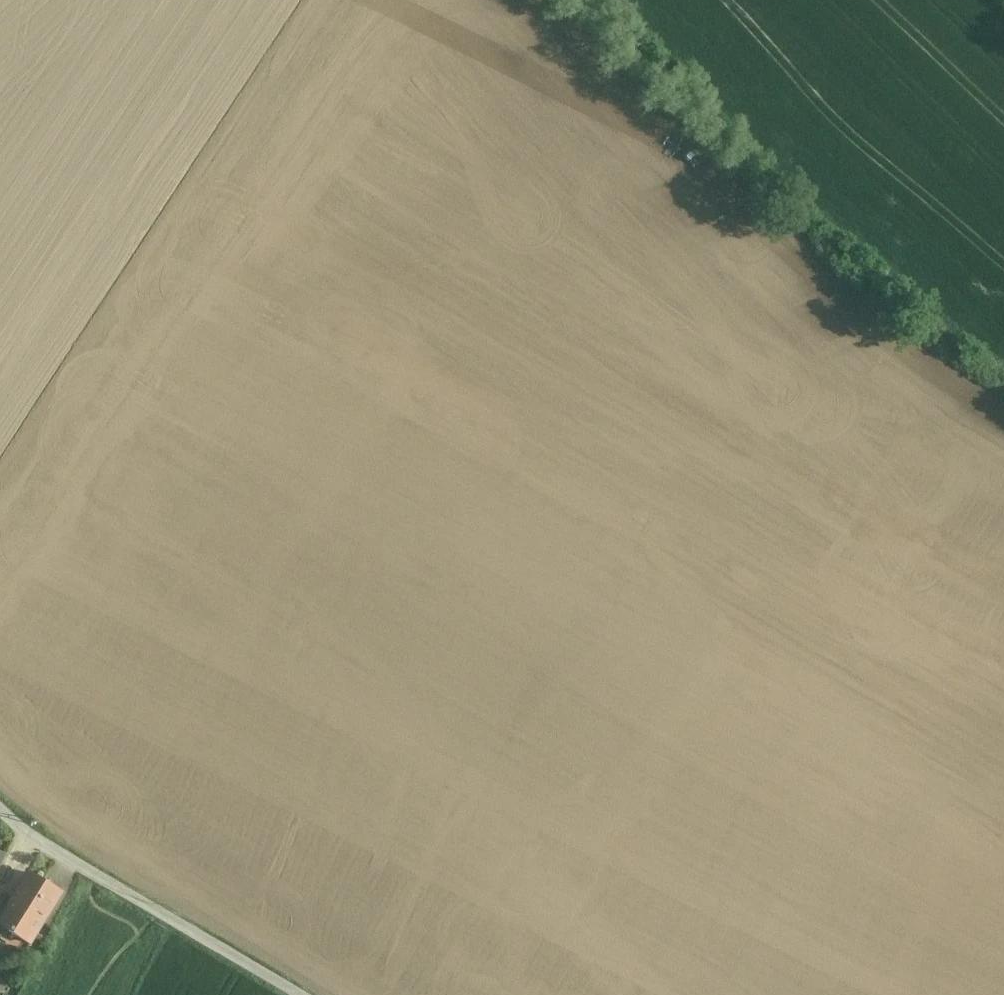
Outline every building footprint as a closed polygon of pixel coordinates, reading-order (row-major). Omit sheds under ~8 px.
[(0,919),(0,926),(29,944),(61,894),(29,874),(0,919)]
